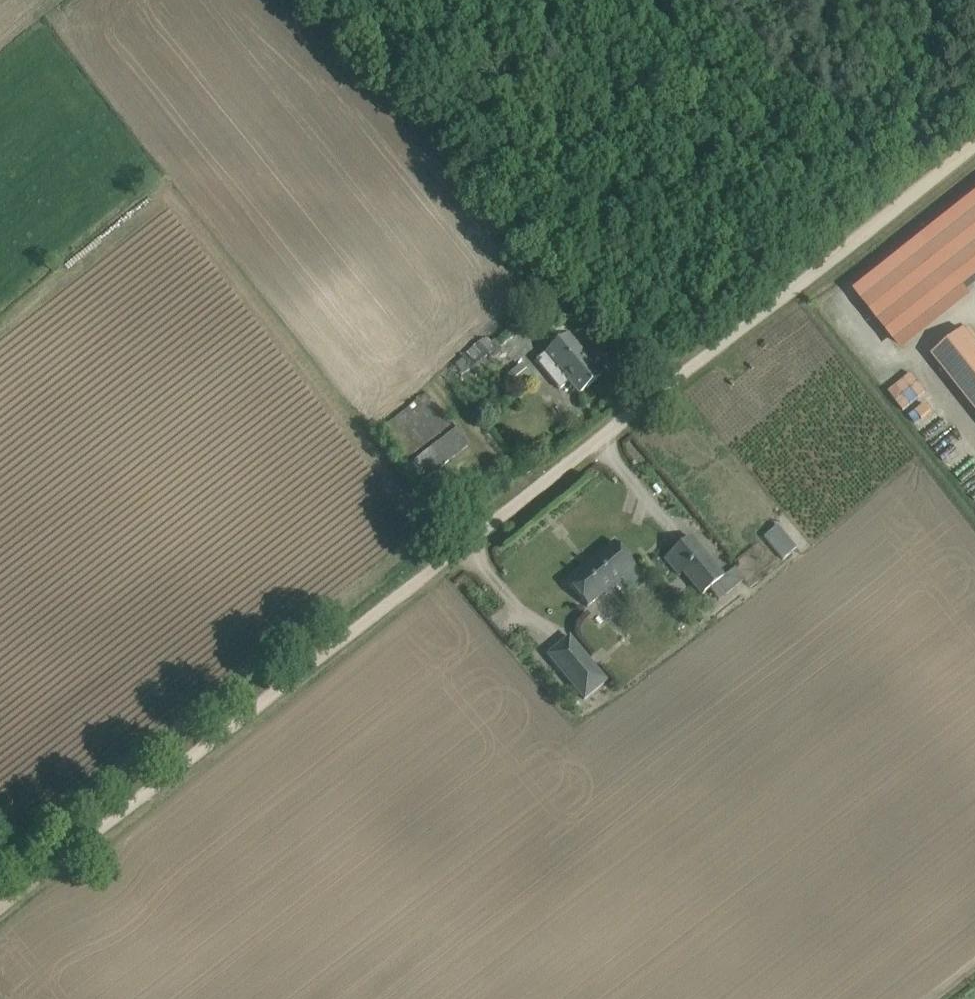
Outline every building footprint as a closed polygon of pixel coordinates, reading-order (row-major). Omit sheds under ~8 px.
[(963,285),(974,276),(974,193),(850,283),(899,351),(973,298),(963,285)] [(553,348),(536,361),(547,374),(559,390),(569,382),(579,395),(601,378),(587,361),(566,337),(568,335),(558,324),(543,337),(553,348)] [(965,331),(932,357),(974,412),(974,344),(965,331)] [(462,374),(485,353),(477,344),(454,365),(462,374)] [(426,393),(378,431),(421,484),(469,446),(426,393)] [(782,559),(796,547),(778,525),(763,536),(782,559)] [(690,538),(664,560),(678,577),(682,574),(701,597),(708,590),(718,601),(744,580),(734,568),(723,577),(690,538)] [(567,582),(588,606),(603,593),(605,595),(622,581),(620,579),(636,566),(615,542),(567,582)] [(546,655),(584,701),(607,682),(570,636),(546,655)]
